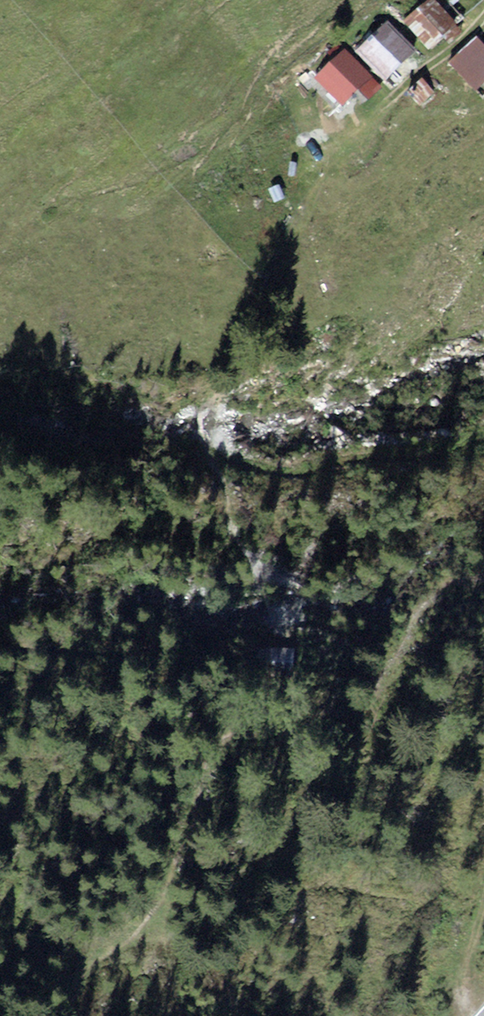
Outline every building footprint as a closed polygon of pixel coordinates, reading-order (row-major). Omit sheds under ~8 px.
[(403,21),(428,50),(444,36),(449,42),(461,31),(434,0),(427,0),(403,21)] [(416,50),(387,20),(356,50),(386,80),(416,50)] [(476,36),(449,62),(476,92),(483,85),(483,45),(476,36)] [(372,75),(345,49),(315,79),(343,105),(359,88),(372,75)] [(384,86),(372,75),(359,88),(371,100),(384,86)] [(435,92),(421,78),(408,90),(421,105),(435,92)]
